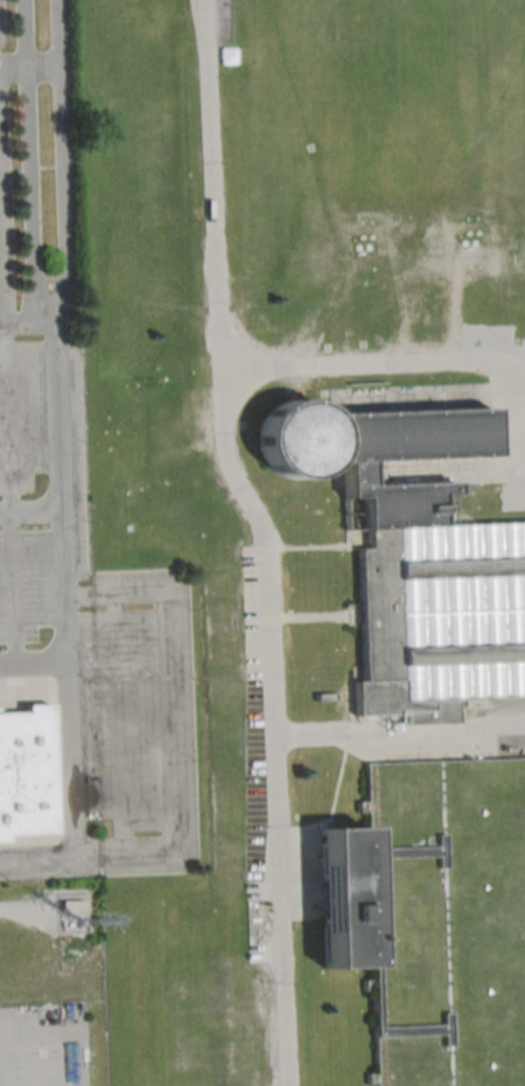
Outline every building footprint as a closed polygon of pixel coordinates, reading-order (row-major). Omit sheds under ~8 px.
[(328,461),(332,450),(334,437),(332,425),(325,414),(315,406),(304,401),(291,400),(278,403),(267,411),(259,420),(255,434),(256,447),(260,460),(269,470),(281,477),(294,479),(308,477),(319,470),(328,461)] [(397,714),(398,725),(451,725),(450,700),(524,697),(524,522),(451,525),(450,482),(364,486),(363,461),(488,457),(486,408),(333,414),(334,437),(333,451),(328,461),(331,462),(331,488),(340,488),(351,716),(397,714)] [(4,852),(4,842),(52,841),(47,709),(20,710),(20,718),(0,719),(0,852),(4,852)] [(360,764),(524,757),(524,1085),(372,1085),(368,968),(321,969),(317,828),(363,826),(360,764)]
